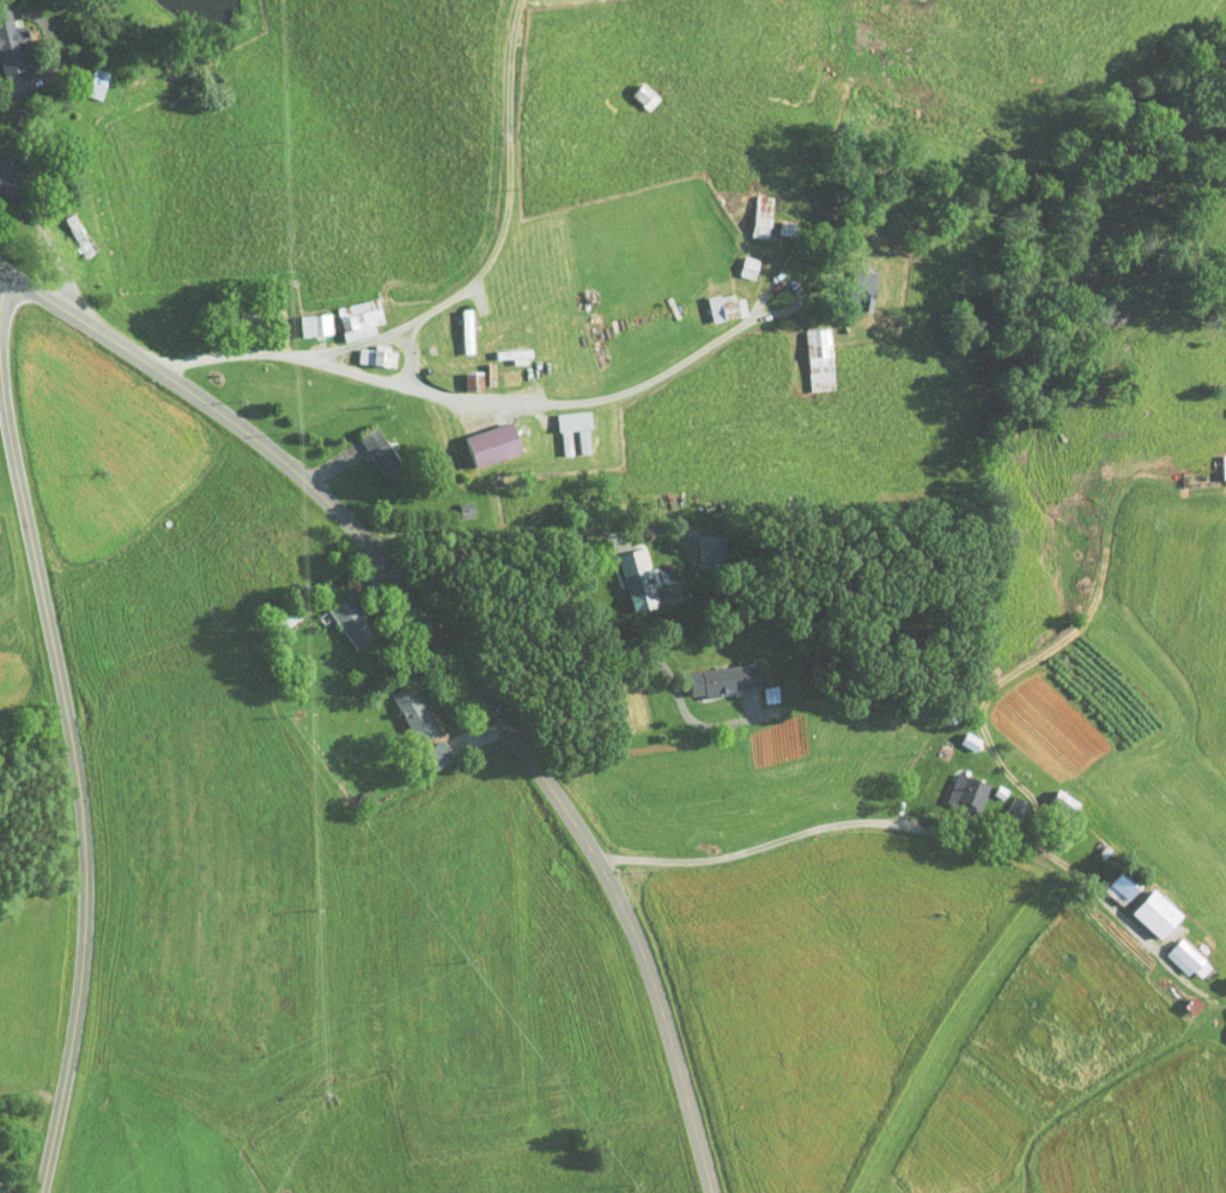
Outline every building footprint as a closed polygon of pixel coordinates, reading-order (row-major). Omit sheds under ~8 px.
[(1,64),(16,64),(16,19),(0,19),(1,64)] [(91,92),(97,64),(79,60),(73,89),(91,92)] [(760,188),(743,188),(741,230),(759,230),(760,188)] [(741,273),(748,252),(732,247),(726,267),(741,273)] [(724,293),(722,285),(696,290),(701,315),(736,309),(733,292),(724,293)] [(363,318),(373,315),(366,290),(326,301),(335,335),(365,327),(363,318)] [(462,346),(461,301),(450,301),(452,346),(462,346)] [(290,329),(321,328),(320,307),(289,307),(290,329)] [(800,386),(825,382),(815,320),(790,324),(800,386)] [(477,379),(484,378),(483,356),(476,356),(477,379)] [(472,382),(471,365),(454,365),(455,383),(472,382)] [(579,446),(576,421),(581,421),(579,403),(546,406),(551,448),(561,447),(559,424),(566,423),(569,447),(579,446)] [(456,427),(464,458),(512,447),(504,415),(456,427)] [(347,431),(376,476),(394,465),(365,420),(347,431)] [(1210,447),(1211,473),(1225,473),(1225,447),(1210,447)] [(715,528),(688,527),(688,555),(714,555),(715,528)] [(619,605),(645,600),(634,542),(608,547),(619,605)] [(367,629),(338,588),(317,603),(345,644),(367,629)] [(678,666),(681,689),(749,680),(746,656),(678,666)] [(427,727),(399,677),(380,688),(408,738),(427,727)] [(750,680),(753,697),(767,694),(765,678),(750,680)] [(428,762),(443,749),(429,733),(413,746),(428,762)] [(978,775),(945,764),(937,790),(969,801),(978,775)] [(1115,860),(1093,880),(1110,899),(1132,880),(1115,860)] [(1121,904),(1150,932),(1173,908),(1144,880),(1121,904)] [(1174,969),(1181,962),(1189,970),(1200,960),(1171,929),(1153,946),(1174,969)] [(1222,969),(1216,983),(1225,987),(1225,970),(1222,969)]
